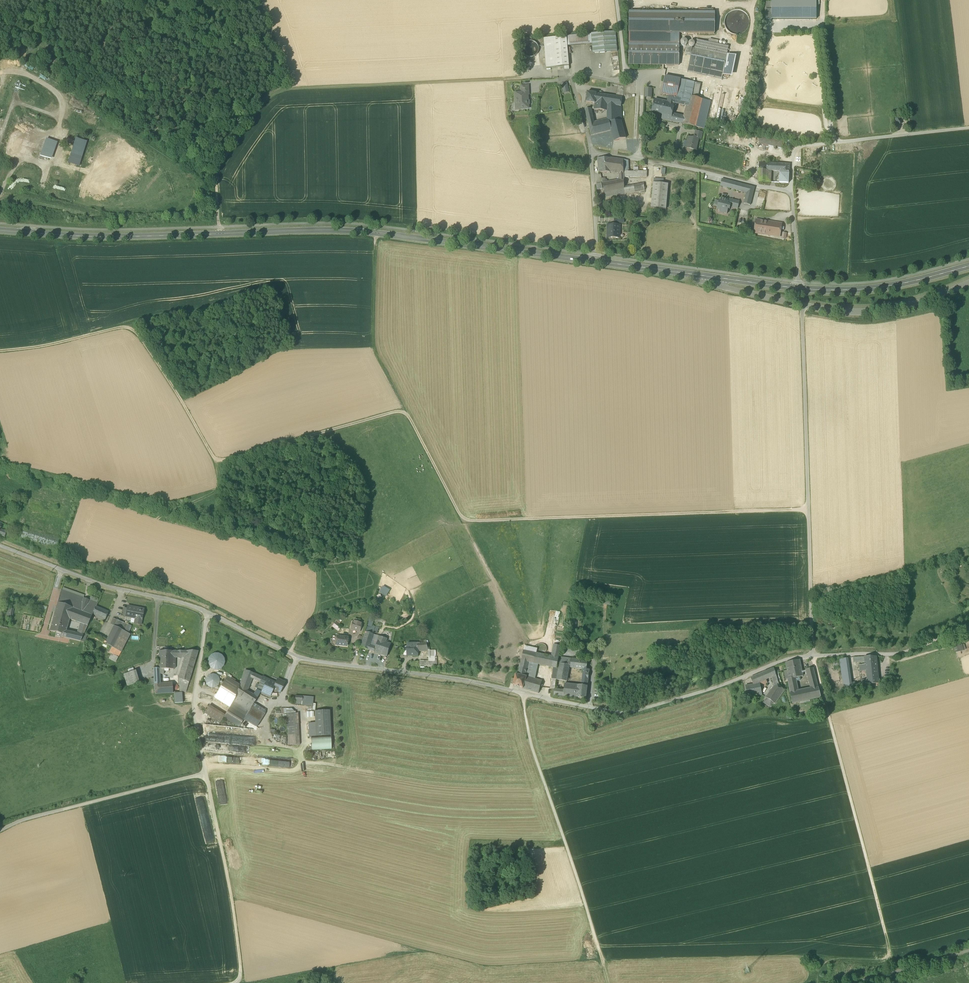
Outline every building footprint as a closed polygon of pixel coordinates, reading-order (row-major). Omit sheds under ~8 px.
[(816,19),(816,0),(771,0),(771,2),(766,2),(766,19),(771,19),(816,19)] [(742,11),(737,10),(732,11),(728,13),(726,17),(724,22),(725,27),(728,31),(732,34),(737,35),(741,34),(745,31),(748,27),(749,23),(749,18),(746,14),(742,11)] [(680,33),(714,34),(715,12),(713,12),(705,12),(630,11),(629,33),(680,33)] [(591,34),(593,54),(617,52),(616,32),(591,34)] [(679,45),(680,33),(629,33),(629,44),(679,44),(679,45)] [(567,46),(592,44),(591,34),(567,36),(567,46)] [(556,67),(564,67),(569,66),(567,46),(567,36),(554,37),(556,67)] [(546,68),(556,67),(554,37),(544,38),(546,68)] [(697,39),(696,42),(728,49),(729,46),(718,44),(708,42),(697,39)] [(531,57),(535,57),(537,55),(539,52),(539,48),(539,45),(537,42),(534,41),(530,40),(527,41),(524,43),(523,46),(522,50),(523,53),(525,55),(528,57),(531,57)] [(689,66),(723,73),(726,57),(727,55),(728,49),(696,42),(694,49),(692,48),(690,56),(689,66)] [(629,65),(679,66),(679,45),(679,44),(629,44),(629,65)] [(733,59),(729,77),(732,77),(736,57),(727,55),(726,57),(733,59)] [(733,59),(726,57),(723,73),(723,75),(729,77),(733,59)] [(723,73),(689,66),(687,72),(722,79),(723,75),(723,73)] [(662,95),(676,98),(680,80),(665,77),(662,95)] [(686,81),(680,80),(676,98),(676,99),(678,99),(682,100),(684,90),(686,81)] [(686,81),(684,90),(693,92),(692,97),(697,99),(700,84),(686,81)] [(569,92),(567,82),(561,84),(563,93),(569,92)] [(625,87),(618,86),(616,95),(623,96),(625,87)] [(690,97),(692,97),(693,92),(684,90),(682,100),(681,105),(687,107),(690,97)] [(594,109),(598,110),(600,94),(593,93),(593,92),(592,92),(592,93),(587,92),(586,102),(595,104),(594,109)] [(520,104),(520,109),(529,109),(528,93),(521,93),(515,93),(516,104),(519,104),(520,104)] [(598,110),(607,111),(608,104),(621,107),(622,98),(600,94),(598,110)] [(678,123),(679,118),(672,116),(672,114),(675,103),(677,104),(678,99),(676,99),(669,97),(668,103),(665,102),(662,115),(663,115),(662,120),(678,123)] [(702,100),(697,99),(692,97),(690,97),(687,107),(685,116),(684,119),(683,124),(683,125),(695,127),(702,100)] [(652,112),(662,115),(665,102),(655,100),(652,112)] [(711,102),(702,100),(695,127),(704,129),(711,102)] [(607,111),(609,119),(611,131),(614,141),(626,138),(621,121),(621,107),(608,104),(607,111)] [(591,135),(611,131),(609,119),(594,123),(593,117),(587,118),(591,135)] [(759,144),(783,149),(785,140),(761,135),(759,144)] [(686,148),(696,150),(698,138),(694,137),(691,136),(690,138),(689,137),(688,141),(686,148)] [(67,164),(79,168),(87,142),(76,138),(67,164)] [(39,158),(51,162),(57,143),(46,139),(39,158)] [(597,158),(599,173),(609,172),(609,163),(611,163),(611,158),(597,158)] [(619,174),(619,178),(624,177),(640,177),(647,177),(647,171),(638,171),(633,171),(628,172),(628,161),(623,160),(611,158),(611,163),(609,163),(609,172),(619,174)] [(767,163),(766,170),(767,170),(767,171),(772,171),(779,171),(779,164),(778,164),(767,163)] [(790,164),(779,164),(779,171),(779,172),(780,172),(789,172),(790,164)] [(767,182),(767,171),(767,170),(766,170),(759,170),(758,181),(767,182)] [(789,174),(780,173),(779,183),(789,183),(789,174)] [(720,186),(730,189),(732,181),(722,179),(720,186)] [(602,183),(606,197),(645,191),(644,184),(634,185),(624,187),(624,181),(617,182),(617,181),(608,182),(602,183)] [(651,208),(666,209),(668,184),(663,184),(653,183),(651,208)] [(744,203),(750,205),(755,187),(736,183),(734,190),(746,193),(744,203)] [(720,211),(727,213),(728,209),(729,209),(730,206),(738,208),(739,201),(729,199),(728,202),(727,201),(728,199),(721,198),(720,201),(719,200),(718,205),(721,206),(720,210),(720,211)] [(782,224),(771,222),(756,219),(754,232),(769,235),(780,236),(782,224)] [(610,237),(619,238),(619,225),(607,225),(607,233),(610,233),(610,237)] [(390,591),(383,587),(379,593),(386,597),(390,591)] [(61,590),(58,602),(92,615),(93,613),(96,607),(97,603),(61,590)] [(70,619),(80,622),(88,625),(90,620),(92,615),(58,602),(53,621),(68,625),(69,620),(70,620),(70,619)] [(135,623),(141,625),(144,609),(137,608),(128,606),(127,608),(126,616),(136,618),(135,623)] [(93,614),(105,619),(108,612),(96,607),(93,613),(93,614)] [(554,611),(550,635),(555,636),(559,612),(554,611)] [(114,626),(123,631),(126,624),(117,620),(114,626)] [(61,633),(65,634),(66,630),(68,625),(53,621),(50,630),(61,633)] [(351,629),(359,632),(362,624),(353,621),(351,629)] [(80,622),(77,633),(83,635),(88,625),(80,622)] [(131,626),(126,624),(123,631),(128,633),(131,626)] [(367,625),(365,632),(373,634),(375,628),(367,625)] [(110,646),(121,652),(130,634),(128,633),(123,631),(114,626),(107,640),(105,644),(110,646)] [(77,633),(72,632),(70,638),(81,641),(83,635),(77,633)] [(360,647),(368,650),(369,646),(373,634),(365,632),(360,647)] [(380,636),(373,634),(369,646),(373,647),(376,648),(380,636)] [(336,645),(347,646),(348,638),(337,636),(336,645)] [(374,652),(387,656),(391,644),(386,642),(387,639),(380,636),(376,648),(374,652)] [(407,656),(418,657),(418,652),(417,644),(407,644),(407,646),(404,646),(404,654),(407,654),(407,656)] [(418,652),(428,652),(427,644),(417,644),(418,652)] [(546,651),(547,648),(546,646),(543,644),(540,644),(538,645),(537,648),(537,651),(539,653),(541,654),(544,653),(546,651)] [(545,666),(553,668),(557,668),(561,646),(554,644),(551,656),(547,656),(545,666)] [(121,652),(110,646),(107,652),(111,654),(118,657),(121,652)] [(164,668),(174,669),(174,656),(174,651),(159,650),(159,668),(164,668)] [(523,650),(521,661),(528,662),(538,664),(545,666),(547,656),(536,653),(523,650)] [(185,656),(178,678),(189,682),(198,651),(178,651),(174,651),(174,656),(185,656)] [(213,669),(216,669),(219,669),(221,667),(223,665),(224,662),(224,659),(222,656),(220,654),(217,654),(214,654),(211,656),(209,658),(208,661),(209,664),(210,667),(213,669)] [(435,666),(435,657),(428,657),(428,661),(420,661),(420,666),(435,666)] [(843,684),(844,690),(856,688),(855,682),(852,682),(848,661),(848,658),(840,659),(843,684)] [(571,659),(570,665),(570,667),(583,669),(586,670),(586,669),(587,661),(571,659)] [(796,668),(797,671),(801,670),(799,660),(786,662),(788,670),(796,668)] [(518,674),(525,676),(528,662),(521,661),(518,674)] [(538,664),(528,662),(525,676),(526,676),(527,676),(523,688),(538,693),(542,680),(536,678),(535,678),(538,664)] [(878,678),(877,663),(866,664),(866,670),(867,679),(878,678)] [(567,681),(569,665),(559,664),(558,669),(557,680),(567,681)] [(558,669),(557,668),(553,668),(550,688),(554,689),(556,679),(557,680),(558,669)] [(772,677),(775,686),(775,685),(779,686),(774,668),(767,670),(770,678),(772,677)] [(786,679),(788,679),(795,677),(803,676),(801,670),(797,671),(796,668),(788,670),(784,671),(786,679)] [(811,688),(814,698),(821,697),(818,686),(813,668),(806,670),(811,688)] [(248,691),(253,677),(255,673),(245,670),(240,685),(239,686),(248,691)] [(124,674),(128,685),(137,683),(134,671),(124,674)] [(753,684),(754,687),(760,683),(767,681),(763,672),(750,677),(753,684)] [(254,679),(260,681),(262,677),(255,673),(253,677),(254,678),(254,679)] [(209,686),(212,687),(216,686),(218,684),(219,680),(218,677),(215,675),(212,674),(208,676),(206,679),(207,683),(209,686)] [(513,685),(523,688),(527,676),(526,676),(525,676),(518,674),(515,674),(514,678),(513,684),(513,685)] [(160,683),(160,677),(154,677),(154,678),(154,684),(155,693),(173,692),(172,683),(160,683)] [(214,697),(230,707),(246,717),(247,714),(249,711),(234,701),(239,686),(240,685),(227,677),(214,697)] [(788,679),(790,692),(798,691),(795,677),(788,679)] [(186,691),(189,682),(178,678),(178,685),(179,685),(180,691),(186,691)] [(270,696),(273,689),(276,683),(268,680),(267,679),(265,684),(261,692),(270,696)] [(277,679),(276,683),(273,689),(276,690),(276,691),(280,693),(285,682),(277,679)] [(745,685),(747,698),(762,695),(760,683),(754,687),(753,684),(745,685)] [(563,696),(576,697),(578,685),(565,684),(564,690),(563,696)] [(581,685),(578,685),(576,697),(586,698),(587,686),(581,685)] [(784,690),(779,686),(775,685),(775,686),(766,697),(773,702),(775,703),(784,690)] [(252,706),(258,697),(254,695),(248,691),(239,686),(234,701),(249,711),(252,706)] [(807,689),(798,691),(790,692),(793,703),(809,699),(807,689)] [(174,693),(175,703),(183,702),(182,692),(174,693)] [(306,697),(302,696),(302,701),(302,704),(302,706),(313,706),(314,697),(306,697)] [(773,702),(766,697),(763,703),(770,707),(773,702)] [(220,722),(223,717),(225,715),(209,705),(205,712),(220,722)] [(262,712),(252,706),(249,711),(247,714),(259,721),(262,715),(262,712)] [(230,707),(225,715),(223,717),(239,727),(246,717),(230,707)] [(315,723),(316,736),(331,735),(329,710),(314,711),(315,723)] [(287,714),(288,730),(299,729),(298,713),(294,714),(287,714)] [(299,741),(299,735),(288,735),(288,741),(288,745),(300,745),(299,741)] [(331,736),(311,737),(312,750),(332,749),(331,736)] [(207,741),(206,749),(219,751),(220,746),(216,746),(217,743),(207,741)]
